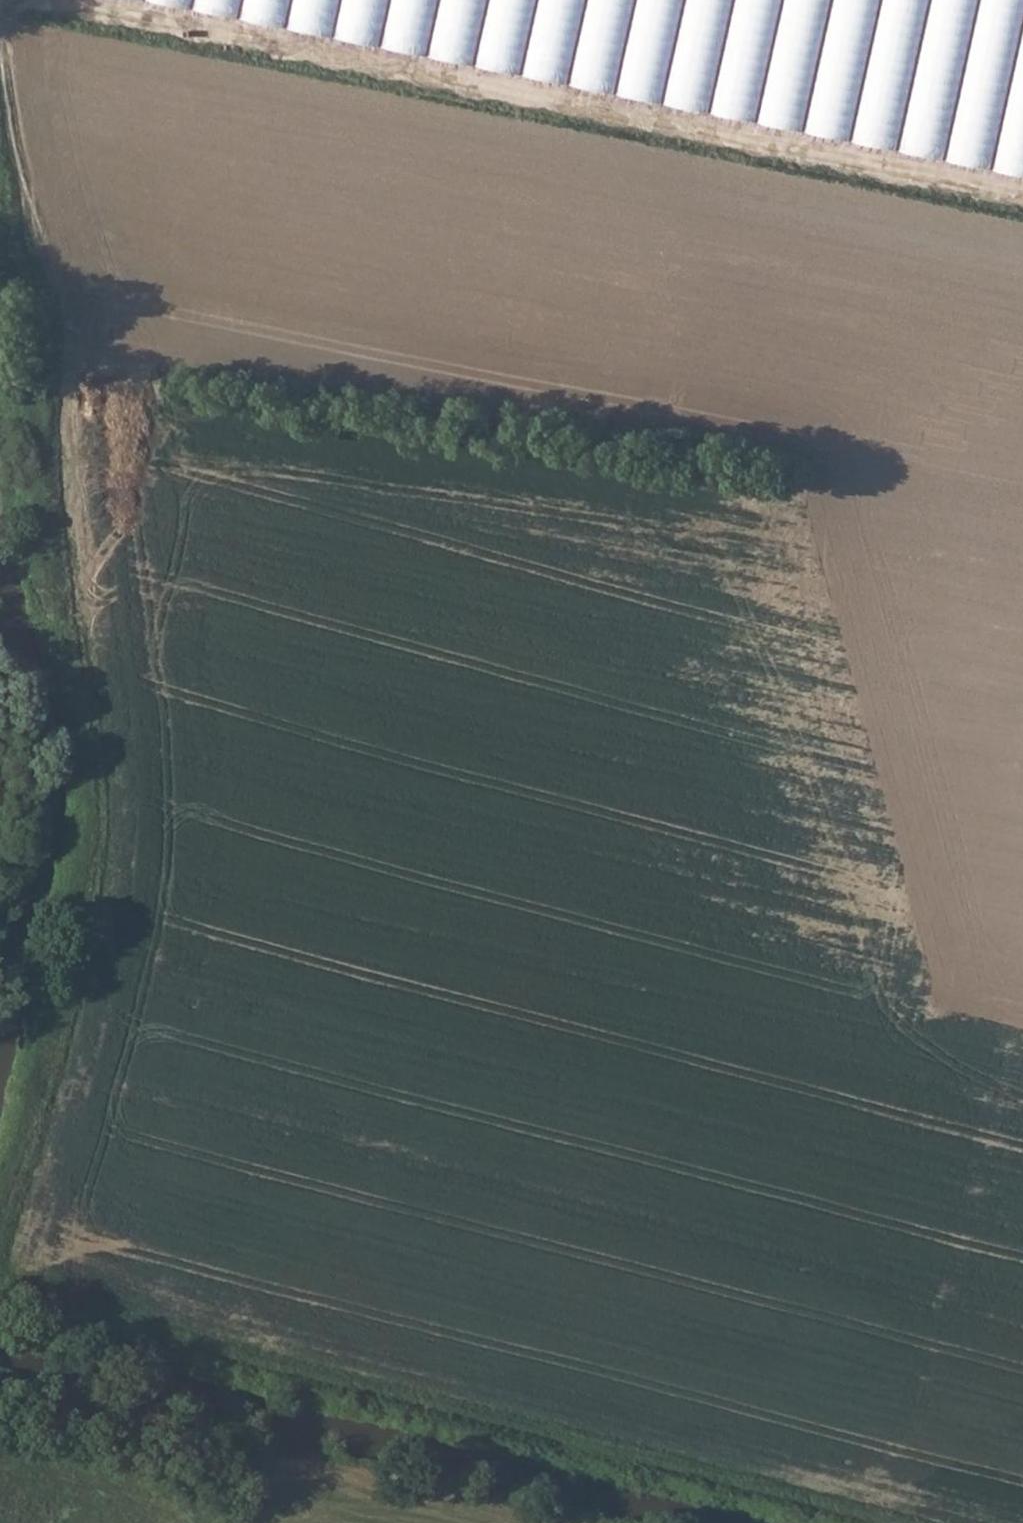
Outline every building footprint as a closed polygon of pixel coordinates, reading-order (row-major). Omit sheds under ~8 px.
[(1022,175),(1022,0),(169,0),(1022,175)]
